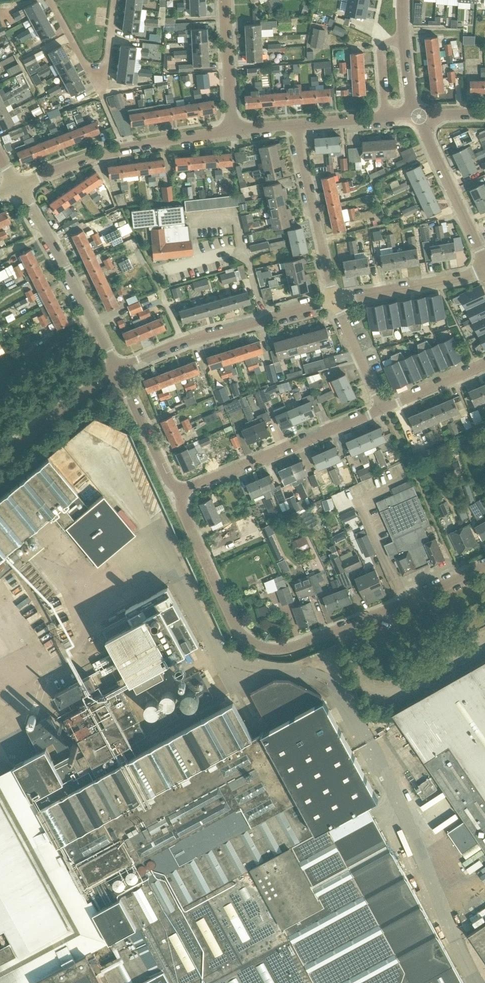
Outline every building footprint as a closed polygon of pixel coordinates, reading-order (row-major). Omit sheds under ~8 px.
[(140,9),(141,3),(146,4),(146,0),(126,0),(126,7),(140,9)] [(30,19),(43,11),(37,1),(24,8),(27,14),(30,19)] [(205,2),(190,3),(191,16),(206,15),(205,2)] [(346,12),(346,13),(365,17),(367,6),(348,2),(346,12)] [(124,19),(139,21),(140,9),(126,7),(124,19)] [(12,14),(16,20),(21,17),(18,11),(12,14)] [(35,30),(49,22),(43,11),(30,19),(33,26),(35,30)] [(414,19),(413,22),(414,22),(421,23),(422,14),(414,14),(414,19)] [(139,21),(124,19),(123,32),(137,33),(139,21)] [(246,25),(246,38),(262,37),(261,29),(273,29),(272,27),(277,27),(276,21),(260,21),(260,24),(246,25)] [(49,22),(35,30),(41,40),(55,33),(49,22)] [(332,32),(343,37),(346,29),(335,24),(332,32)] [(192,41),(207,41),(206,28),(191,29),(185,29),(186,37),(184,37),(184,42),(192,41)] [(23,32),(26,39),(31,36),(30,33),(28,29),(23,32)] [(311,46),(321,48),(325,31),(315,29),(311,46)] [(149,39),(160,40),(160,31),(150,30),(149,39)] [(21,42),(26,39),(23,32),(17,35),(21,42)] [(278,43),(290,43),(290,35),(278,35),(278,43)] [(426,38),(428,53),(439,51),(438,36),(426,38)] [(262,49),(262,37),(246,38),(247,50),(262,49)] [(192,54),(208,53),(207,41),(192,41),(192,54)] [(141,55),(147,56),(148,51),(158,52),(159,45),(142,43),(141,55)] [(463,59),(476,59),(476,43),(463,43),(463,59)] [(17,48),(19,54),(30,49),(28,44),(17,48)] [(48,53),(54,64),(67,57),(61,45),(48,53)] [(119,58),(134,59),(136,47),(121,45),(119,58)] [(262,49),(247,50),(248,62),(263,61),(262,49)] [(439,51),(428,53),(429,67),(441,65),(439,51)] [(208,65),(208,53),(192,54),(193,66),(208,65)] [(352,67),(364,66),(363,53),(352,54),(352,67)] [(36,71),(36,70),(40,67),(40,66),(34,54),(22,60),(22,61),(30,75),(36,71)] [(73,67),(67,57),(54,64),(60,75),(73,67)] [(119,58),(118,70),(133,72),(134,59),(119,58)] [(463,62),(458,62),(450,64),(451,68),(459,67),(459,70),(462,70),(463,70),(464,70),(463,62)] [(42,70),(44,73),(50,70),(47,63),(41,66),(43,69),(42,70)] [(7,70),(10,76),(21,70),(18,64),(7,70)] [(441,65),(429,67),(431,80),(443,78),(441,65)] [(36,70),(36,71),(37,73),(39,76),(44,73),(42,70),(43,69),(41,66),(40,66),(40,67),(36,70)] [(365,80),(364,66),(352,67),(353,81),(365,80)] [(60,75),(65,84),(78,77),(73,67),(60,75)] [(257,67),(247,68),(248,76),(258,75),(257,67)] [(152,79),(160,78),(159,69),(151,69),(152,79)] [(133,72),(118,70),(116,82),(131,84),(133,72)] [(11,90),(14,96),(29,88),(30,87),(23,72),(16,75),(21,85),(11,90)] [(31,77),(35,85),(41,82),(36,74),(31,77)] [(78,77),(65,84),(71,95),(84,88),(78,77)] [(443,78),(431,80),(433,93),(444,92),(443,78)] [(366,94),(365,80),(353,81),(354,95),(366,94)] [(470,92),(484,92),(484,80),(470,80),(470,92)] [(157,84),(158,90),(167,89),(166,82),(157,84)] [(47,90),(49,93),(60,87),(58,84),(52,87),(50,83),(45,86),(47,90)] [(289,104),(303,103),(302,91),(302,84),(294,85),(294,87),(291,88),(288,88),(288,92),(289,104)] [(317,101),(316,90),(316,86),(309,87),(310,90),(302,91),(303,103),(317,101)] [(60,87),(49,93),(50,96),(61,90),(60,87)] [(144,89),(145,95),(154,94),(153,87),(144,89)] [(316,90),(317,101),(331,100),(330,88),(316,90)] [(14,96),(11,90),(0,96),(0,103),(14,96)] [(247,108),(261,106),(260,95),(260,90),(256,91),(251,91),(252,96),(246,96),(247,108)] [(113,95),(117,109),(124,107),(120,92),(113,95)] [(274,94),(275,105),(289,104),(288,92),(274,94)] [(261,106),(275,105),(274,94),(266,94),(260,95),(261,106)] [(0,103),(0,116),(8,112),(5,107),(16,101),(14,96),(0,103)] [(199,102),(201,114),(215,112),(213,100),(199,102)] [(185,105),(187,117),(201,114),(199,102),(185,105)] [(164,104),(156,106),(157,110),(158,109),(160,121),(173,119),(171,107),(170,103),(167,103),(167,104),(164,105),(164,104)] [(185,105),(171,107),(173,119),(187,117),(185,105)] [(0,116),(0,126),(2,129),(14,123),(11,117),(22,112),(19,106),(14,109),(8,112),(0,116)] [(143,112),(145,124),(160,121),(158,109),(157,110),(156,106),(146,107),(142,108),(143,112)] [(142,108),(139,109),(128,110),(131,126),(145,124),(143,112),(142,108)] [(82,127),(86,138),(100,133),(96,122),(88,125),(86,120),(84,121),(83,118),(76,120),(77,124),(81,122),(82,127)] [(82,127),(70,132),(74,143),(86,138),(82,127)] [(10,133),(10,134),(12,140),(22,136),(23,141),(29,138),(28,134),(25,135),(22,128),(10,133)] [(49,130),(50,133),(51,134),(54,133),(60,148),(74,143),(70,132),(59,136),(56,128),(49,130)] [(457,148),(469,142),(464,131),(452,137),(457,148)] [(42,142),(46,153),(60,148),(54,133),(51,134),(50,133),(47,134),(49,140),(42,142)] [(12,140),(10,134),(2,137),(5,144),(13,141),(12,140)] [(390,139),(384,139),(386,159),(390,159),(390,156),(396,156),(395,139),(395,135),(390,135),(390,139)] [(340,136),(327,137),(328,151),(329,151),(329,157),(332,156),(336,156),(335,150),(341,150),(340,136)] [(375,157),(373,136),(368,137),(369,140),(363,141),(364,161),(369,160),(369,158),(375,157)] [(379,136),(373,136),(375,157),(381,157),(381,159),(386,159),(384,139),(379,140),(379,136)] [(328,151),(327,137),(315,138),(316,152),(328,151)] [(28,143),(33,158),(46,153),(42,142),(32,146),(29,138),(23,141),(24,144),(28,143)] [(28,143),(24,144),(14,148),(20,163),(33,158),(28,143)] [(257,154),(258,158),(277,154),(276,149),(280,148),(279,143),(259,147),(260,154),(257,154)] [(454,153),(459,164),(472,158),(476,156),(471,145),(467,147),(466,147),(454,153)] [(400,152),(403,158),(415,152),(412,147),(400,152)] [(484,156),(482,149),(475,152),(478,159),(484,156)] [(234,153),(236,162),(246,160),(244,150),(234,153)] [(415,152),(403,158),(403,159),(405,163),(417,157),(415,152)] [(216,154),(217,166),(232,164),(231,153),(216,154)] [(216,154),(202,156),(203,167),(217,166),(216,154)] [(279,160),(277,154),(258,158),(259,163),(262,162),(263,168),(284,164),(283,159),(279,160)] [(202,156),(188,157),(189,168),(194,168),(194,172),(196,175),(204,174),(203,167),(202,156)] [(189,168),(188,157),(174,158),(176,169),(189,168)] [(472,158),(459,164),(464,175),(477,170),(472,158)] [(149,161),(151,172),(151,177),(154,177),(159,176),(158,171),(165,171),(163,159),(149,161)] [(149,161),(135,163),(137,174),(151,172),(149,161)] [(121,165),(123,176),(137,174),(135,163),(121,165)] [(284,164),(263,168),(265,174),(262,175),(263,179),(282,175),(281,170),(285,169),(284,164)] [(116,177),(123,176),(121,165),(107,167),(109,178),(116,177)] [(407,171),(413,183),(425,177),(420,165),(407,171)] [(383,168),(376,171),(378,176),(385,173),(383,168)] [(84,179),(91,189),(102,181),(96,171),(84,179)] [(378,176),(376,171),(368,175),(371,180),(378,176)] [(322,177),(326,192),(337,189),(334,175),(322,177)] [(123,176),(116,177),(116,182),(120,181),(121,190),(125,189),(122,189),(121,185),(127,184),(127,180),(124,180),(123,176)] [(413,183),(418,194),(431,188),(425,177),(413,183)] [(84,179),(72,188),(79,197),(91,189),(84,179)] [(390,184),(393,192),(408,185),(407,182),(400,185),(397,180),(390,184)] [(183,183),(184,193),(191,192),(190,182),(183,183)] [(264,191),(265,197),(286,192),(285,187),(281,188),(279,182),(260,186),(261,191),(264,191)] [(484,196),(484,187),(483,183),(471,189),(476,200),(484,196)] [(222,185),(222,194),(231,193),(230,184),(222,185)] [(408,185),(393,192),(395,195),(409,188),(408,185)] [(162,188),(164,203),(172,202),(171,187),(162,188)] [(61,195),(68,205),(79,197),(72,188),(61,195)] [(431,188),(418,194),(423,205),(436,199),(431,188)] [(337,189),(326,192),(329,205),(340,203),(338,195),(337,189)] [(114,195),(118,205),(127,204),(125,192),(114,195)] [(286,192),(265,197),(267,203),(264,203),(265,208),(284,203),(283,198),(287,197),(286,192)] [(70,208),(68,205),(61,195),(49,204),(55,213),(61,210),(66,216),(69,214),(72,212),(70,208)] [(240,203),(238,195),(232,195),(233,206),(240,205),(240,203)] [(476,200),(481,212),(484,210),(484,196),(476,200)] [(436,199),(423,205),(428,216),(441,210),(436,199)] [(269,211),(270,217),(290,213),(289,208),(285,209),(284,203),(265,208),(266,212),(269,211)] [(332,219),(343,216),(342,211),(340,203),(329,205),(332,219)] [(403,211),(404,214),(418,208),(417,204),(403,211)] [(137,230),(151,229),(153,244),(151,244),(153,258),(191,254),(190,240),(189,240),(187,225),(185,225),(183,206),(135,211),(137,230)] [(107,212),(110,220),(122,215),(119,207),(107,212)] [(418,208),(404,214),(406,217),(420,211),(418,208)] [(91,215),(90,216),(87,209),(80,213),(86,226),(94,222),(91,215)] [(10,221),(5,211),(0,213),(0,226),(10,221)] [(290,213),(270,217),(271,224),(268,224),(269,228),(289,224),(287,218),(291,218),(290,213)] [(344,221),(343,216),(332,219),(335,232),(346,229),(344,221)] [(73,220),(62,225),(66,231),(80,223),(76,217),(73,220)] [(360,226),(374,224),(373,217),(359,219),(360,226)] [(420,228),(423,242),(431,241),(428,226),(420,228)] [(288,230),(290,243),(304,240),(301,227),(288,230)] [(102,236),(106,244),(120,237),(117,229),(102,236)] [(77,248),(88,243),(82,230),(71,235),(77,248)] [(91,235),(93,240),(100,237),(98,232),(91,235)] [(93,240),(88,243),(77,248),(84,261),(94,256),(92,250),(97,247),(96,245),(102,242),(100,237),(93,240)] [(445,258),(442,243),(441,238),(438,239),(438,238),(436,238),(437,244),(430,246),(433,261),(445,258)] [(304,240),(290,243),(293,255),(307,252),(304,240)] [(269,247),(267,241),(250,245),(251,251),(269,247)] [(454,241),(442,243),(445,258),(456,256),(454,241)] [(396,267),(393,252),(392,247),(389,247),(387,248),(388,253),(380,254),(383,269),(396,267)] [(405,250),(407,265),(419,263),(417,248),(405,250)] [(26,268),(37,262),(30,249),(19,254),(23,262),(18,264),(18,265),(21,270),(26,268)] [(405,250),(393,252),(396,267),(407,265),(405,250)] [(94,256),(84,261),(89,273),(100,268),(94,256)] [(355,259),(358,274),(370,271),(367,257),(355,259)] [(282,268),(283,273),(303,268),(302,263),(305,263),(304,258),(284,262),(285,268),(282,268)] [(358,274),(355,259),(343,261),(346,276),(358,274)] [(120,266),(123,272),(133,267),(130,261),(120,266)] [(32,279),(43,274),(37,262),(26,268),(32,279)] [(16,273),(21,270),(18,265),(13,268),(16,273)] [(238,276),(245,275),(244,265),(236,266),(238,276)] [(89,273),(95,286),(106,281),(100,268),(89,273)] [(304,274),(303,268),(283,273),(284,277),(287,277),(288,283),(309,278),(308,273),(304,274)] [(234,270),(227,272),(229,282),(236,280),(234,270)] [(229,282),(227,272),(220,275),(222,284),(229,282)] [(43,274),(32,279),(38,292),(49,286),(43,274)] [(207,278),(199,280),(202,290),(209,288),(207,278)] [(309,278),(288,283),(289,289),(286,289),(287,294),(307,290),(306,284),(309,283),(309,278)] [(202,290),(199,280),(192,282),(195,292),(202,290)] [(106,281),(95,286),(101,298),(112,293),(106,281)] [(38,292),(45,304),(55,298),(49,286),(38,292)] [(182,295),(179,286),(172,288),(174,298),(182,295)] [(261,289),(263,299),(272,297),(270,287),(261,289)] [(484,300),(484,293),(483,289),(481,289),(480,287),(453,299),(455,303),(463,301),(467,309),(484,300)] [(233,294),(236,306),(250,302),(246,290),(233,294)] [(112,293),(101,298),(107,310),(117,305),(112,293)] [(233,294),(219,298),(223,310),(236,306),(233,294)] [(437,295),(426,297),(430,320),(444,317),(440,296),(437,297),(437,295)] [(422,321),(430,320),(426,297),(415,299),(415,301),(412,301),(417,330),(421,329),(422,321)] [(45,304),(51,317),(62,311),(55,298),(45,304)] [(206,302),(209,314),(223,310),(219,298),(206,302)] [(15,304),(18,310),(28,305),(25,299),(15,304)] [(412,331),(417,330),(412,301),(408,302),(408,300),(397,302),(401,325),(409,324),(412,331)] [(467,309),(473,322),(484,316),(484,300),(467,309)] [(137,313),(143,311),(139,302),(127,306),(129,311),(135,309),(137,313)] [(191,306),(195,318),(209,314),(206,302),(191,306)] [(393,326),(401,325),(397,302),(386,304),(386,306),(383,306),(388,335),(392,335),(393,326)] [(384,336),(388,335),(383,306),(380,307),(379,305),(368,307),(372,330),(380,329),(384,336)] [(195,318),(191,306),(177,310),(181,322),(195,318)] [(62,311),(51,317),(57,328),(68,323),(62,311)] [(473,322),(479,335),(484,333),(484,316),(473,322)] [(160,317),(148,322),(152,333),(164,328),(160,317)] [(132,321),(134,327),(139,339),(152,333),(148,322),(142,324),(141,320),(140,318),(132,321)] [(315,326),(320,347),(326,345),(327,347),(331,346),(326,327),(321,329),(319,325),(315,326)] [(305,333),(310,352),(315,351),(315,348),(320,347),(315,326),(310,327),(311,332),(305,333)] [(139,339),(134,327),(121,333),(126,344),(139,339)] [(445,328),(439,330),(441,338),(445,336),(444,334),(447,333),(445,328)] [(294,332),(300,352),(306,351),(306,353),(310,352),(305,333),(300,335),(299,330),(294,332)] [(300,352),(294,332),(289,333),(291,337),(285,339),(290,357),(295,356),(294,354),(300,352)] [(479,335),(483,343),(476,348),(478,352),(484,349),(484,333),(479,335)] [(290,357),(285,339),(279,340),(278,336),(273,337),(276,348),(270,350),(273,362),(280,360),(279,358),(285,356),(286,359),(290,357)] [(439,344),(448,365),(459,360),(458,359),(461,358),(452,338),(446,341),(439,344)] [(260,340),(247,344),(250,356),(263,352),(260,340)] [(438,369),(448,365),(439,344),(432,347),(427,341),(422,342),(434,369),(437,368),(438,369)] [(431,370),(434,369),(422,342),(418,344),(420,352),(412,355),(421,377),(432,372),(431,370)] [(250,356),(247,344),(234,348),(237,360),(244,357),(250,356)] [(32,345),(21,354),(25,359),(36,350),(32,345)] [(231,362),(237,360),(234,348),(220,352),(226,370),(228,377),(233,375),(231,370),(234,369),(231,362)] [(220,372),(226,370),(220,352),(207,356),(211,368),(218,366),(220,372)] [(411,381),(421,377),(412,355),(405,359),(400,352),(396,354),(407,381),(410,379),(411,381)] [(404,382),(407,381),(396,354),(392,356),(393,364),(385,367),(394,388),(405,384),(404,382)] [(324,358),(326,367),(336,364),(334,355),(324,358)] [(183,365),(187,377),(200,372),(196,360),(183,365)] [(277,380),(273,363),(266,365),(270,382),(277,380)] [(170,370),(174,382),(187,377),(183,365),(170,370)] [(174,382),(170,370),(157,375),(161,387),(174,382)] [(305,377),(311,390),(324,384),(319,373),(305,377)] [(333,379),(338,391),(350,385),(345,374),(333,379)] [(161,387),(157,375),(143,380),(147,392),(161,387)] [(206,380),(199,383),(202,393),(210,390),(206,380)] [(230,385),(234,397),(241,395),(237,383),(230,385)] [(277,386),(275,383),(259,390),(259,391),(264,402),(272,399),(270,394),(276,392),(279,391),(277,386)] [(279,392),(285,389),(283,383),(277,386),(279,391),(279,392)] [(350,385),(338,391),(343,402),(355,396),(350,385)] [(480,386),(469,391),(475,405),(484,400),(484,398),(480,386)] [(224,387),(215,390),(220,402),(229,399),(224,387)] [(192,390),(186,392),(188,398),(194,396),(192,390)] [(259,391),(254,393),(259,404),(264,402),(259,391)] [(297,401),(303,399),(300,391),(294,393),(297,401)] [(324,394),(327,399),(334,396),(332,391),(324,394)] [(327,399),(324,394),(317,397),(320,403),(327,399)] [(251,411),(248,404),(245,405),(242,397),(239,398),(246,413),(251,411)] [(442,402),(448,416),(459,412),(453,398),(442,402)] [(299,405),(304,418),(316,413),(310,400),(299,405)] [(448,416),(442,402),(431,407),(437,421),(448,416)] [(293,423),(304,418),(299,405),(287,410),(293,423)] [(431,407),(420,412),(426,426),(437,421),(431,407)] [(293,423),(287,410),(276,415),(281,428),(293,423)] [(246,413),(249,420),(251,419),(254,418),(251,411),(246,413)] [(426,426),(420,412),(408,417),(414,431),(426,426)] [(466,428),(471,426),(466,415),(461,417),(466,428)] [(161,421),(167,434),(178,429),(172,416),(161,421)] [(254,418),(251,419),(259,438),(270,433),(265,420),(260,422),(258,417),(254,419),(254,418)] [(259,438),(251,419),(249,420),(249,421),(245,423),(247,427),(242,430),(248,443),(259,438)] [(450,429),(456,426),(454,420),(447,423),(450,429)] [(459,432),(456,426),(450,429),(452,435),(459,432)] [(381,427),(370,432),(375,444),(386,440),(381,427)] [(178,429),(167,434),(173,446),(184,441),(178,429)] [(427,439),(434,436),(432,430),(425,433),(427,439)] [(370,432),(358,437),(363,449),(375,444),(370,432)] [(230,437),(230,439),(235,448),(241,446),(237,436),(236,435),(230,437)] [(427,439),(430,444),(437,442),(434,436),(427,439)] [(199,441),(201,447),(211,443),(208,437),(200,441),(199,441)] [(363,449),(358,437),(346,442),(352,454),(363,449)] [(191,456),(198,453),(195,446),(188,449),(177,454),(184,471),(196,466),(191,456)] [(324,451),(329,464),(340,459),(335,446),(324,451)] [(375,451),(378,458),(383,456),(380,449),(375,451)] [(329,464),(324,451),(312,456),(318,469),(329,464)] [(364,465),(369,463),(366,455),(360,457),(364,465)] [(50,512),(74,492),(75,491),(46,456),(0,495),(0,554),(50,512)] [(383,456),(378,458),(381,466),(386,464),(387,463),(386,462),(383,456)] [(302,461),(290,466),(298,483),(301,482),(305,481),(302,475),(307,473),(302,461)] [(298,483),(290,466),(279,470),(284,483),(290,480),(292,486),(295,485),(298,483)] [(358,471),(363,481),(374,476),(370,466),(358,471)] [(332,478),(338,475),(335,468),(329,470),(332,478)] [(266,498),(269,496),(273,495),(270,488),(274,487),(269,475),(258,480),(263,492),(266,498)] [(309,477),(314,487),(319,485),(314,475),(309,477)] [(338,475),(332,478),(336,485),(341,482),(338,475)] [(263,492),(258,480),(246,484),(252,496),(263,492)] [(377,502),(394,541),(385,545),(391,558),(395,557),(396,561),(395,561),(397,566),(399,565),(403,576),(433,562),(434,564),(445,559),(436,538),(429,541),(424,528),(430,525),(413,486),(411,481),(392,489),(394,494),(377,502)] [(301,482),(298,483),(295,485),(298,492),(304,489),(301,482)] [(304,489),(298,492),(302,499),(305,498),(308,496),(304,489)] [(50,512),(63,528),(64,527),(95,564),(133,533),(102,495),(87,508),(74,492),(50,512)] [(471,492),(467,493),(471,505),(475,502),(471,492)] [(272,503),(269,496),(266,498),(263,499),(266,505),(272,503)] [(286,499),(293,513),(300,510),(294,496),(286,499)] [(476,501),(484,515),(484,514),(484,502),(482,498),(481,498),(477,501),(476,501)] [(212,524),(214,529),(230,521),(228,517),(221,520),(218,514),(225,511),(222,504),(215,507),(211,499),(199,504),(209,526),(212,524)] [(324,501),(326,511),(334,509),(331,499),(324,501)] [(447,501),(436,506),(441,517),(452,513),(447,501)] [(484,537),(484,519),(475,502),(471,505),(469,506),(480,524),(475,527),(482,539),(484,537)] [(275,510),(272,503),(266,505),(269,513),(275,510)] [(252,514),(247,516),(252,526),(256,524),(252,514)] [(240,531),(244,529),(240,520),(236,521),(240,531)] [(213,536),(209,538),(211,548),(237,541),(232,525),(212,531),(213,536)] [(449,533),(457,553),(477,544),(468,525),(449,533)] [(358,539),(366,557),(374,553),(366,535),(358,539)] [(267,538),(277,560),(281,558),(271,536),(267,538)] [(296,541),(299,548),(308,543),(305,536),(296,541)] [(345,570),(342,562),(339,555),(331,559),(337,574),(345,570)] [(362,566),(357,555),(342,562),(345,570),(347,573),(362,566)] [(371,572),(366,574),(376,598),(386,594),(374,565),(369,567),(371,572)] [(262,579),(266,590),(284,583),(279,572),(262,579)] [(310,577),(313,585),(324,580),(321,573),(310,577)] [(376,598),(366,574),(356,579),(366,602),(376,598)] [(309,576),(293,582),(301,604),(308,624),(318,621),(309,596),(315,593),(309,576)] [(331,582),(335,592),(340,606),(352,601),(347,588),(343,589),(339,579),(331,582)] [(102,629),(136,691),(163,676),(157,666),(198,644),(167,586),(125,609),(128,615),(102,629)] [(277,590),(282,604),(293,600),(289,586),(277,590)] [(340,606),(335,592),(323,597),(328,610),(340,606)] [(308,624),(301,604),(292,608),(299,627),(308,624)] [(258,608),(262,619),(270,616),(266,605),(258,608)] [(465,821),(448,832),(462,853),(479,841),(484,850),(484,661),(392,714),(465,821)] [(54,695),(59,705),(95,686),(89,675),(54,695)] [(29,982),(464,982),(384,837),(367,805),(378,799),(324,699),(323,700),(321,697),(289,681),(273,680),(251,692),(270,728),(261,733),(261,732),(251,738),(232,703),(38,809),(70,869),(72,868),(110,939),(29,982)] [(14,766),(32,798),(145,736),(117,684),(75,707),(76,710),(66,716),(85,752),(56,768),(54,764),(59,762),(51,746),(46,749),(45,748),(14,766)] [(148,697),(144,710),(157,715),(162,702),(148,697)] [(27,728),(38,748),(62,735),(51,715),(27,728)] [(406,775),(418,793),(423,799),(437,789),(430,778),(419,785),(410,772),(406,775)] [(453,811),(451,807),(449,804),(447,801),(444,799),(441,798),(437,797),(433,797),(430,797),(427,799),(425,800),(422,802),(420,805),(418,809),(418,812),(417,815),(418,819),(419,823),(421,825),(423,828),(426,830),(429,831),(433,832),(437,832),(440,832),(443,830),(446,829),(448,827),(451,824),(452,820),(453,817),(453,814),(453,811)] [(66,925),(0,801),(0,961),(66,925)] [(469,935),(484,959),(484,924),(469,935)]
